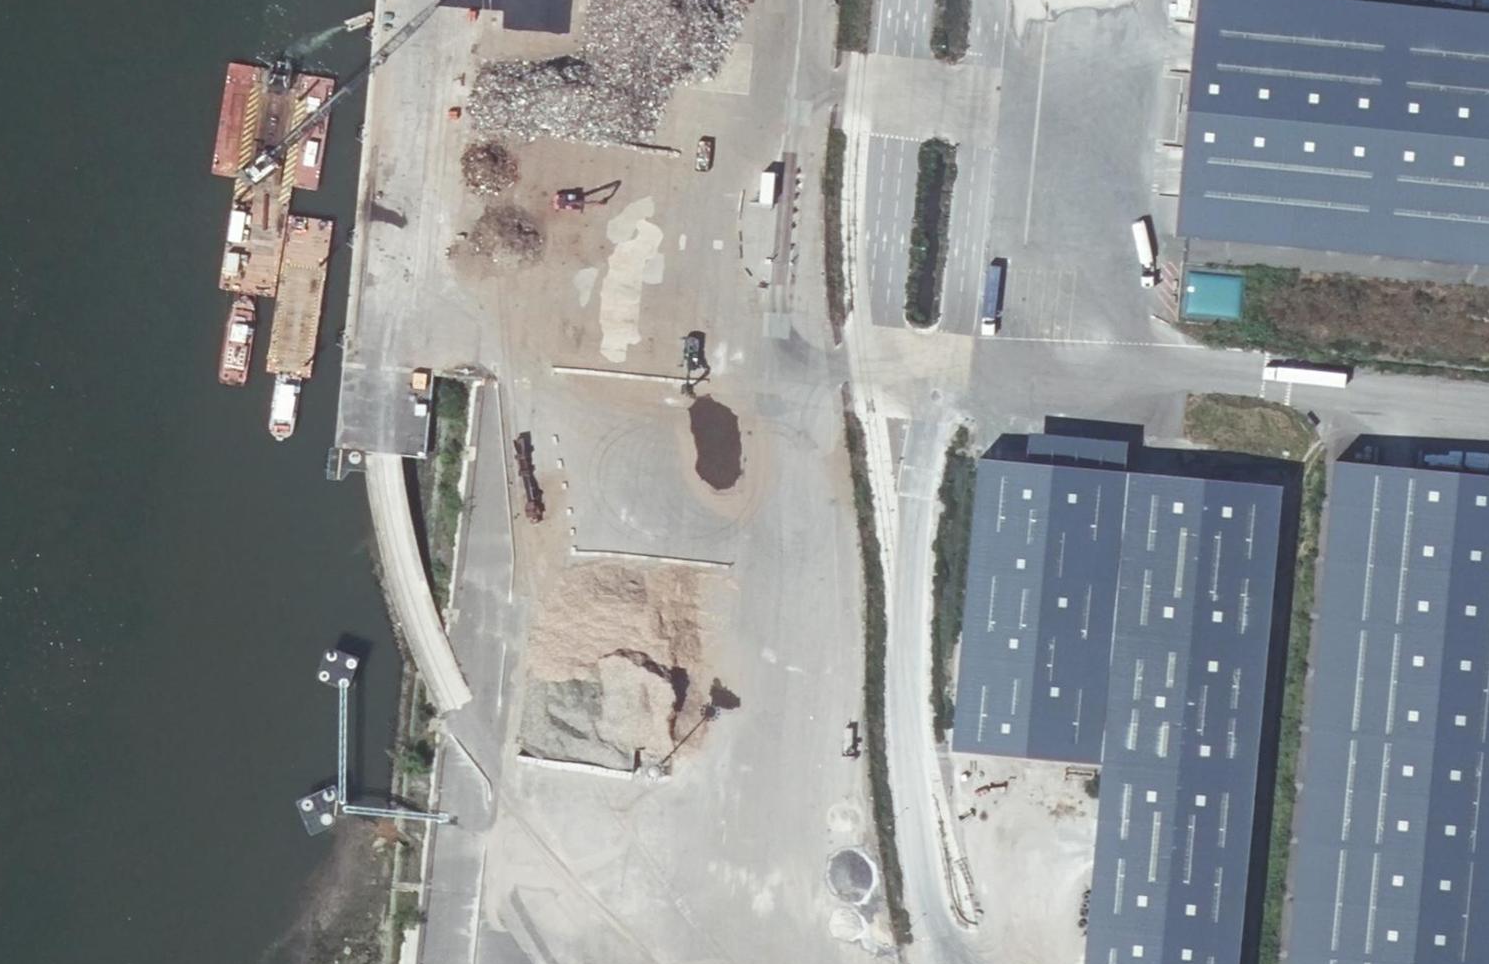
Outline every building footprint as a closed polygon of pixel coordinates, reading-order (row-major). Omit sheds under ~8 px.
[(1302,0),(1201,0),(1177,233),(1488,264),(1488,19),(1302,0)] [(1000,466),(975,745),(1113,757),(1094,963),(1239,963),(1281,491),(1000,466)] [(1330,466),(1290,963),(1488,963),(1488,478),(1330,466)]
